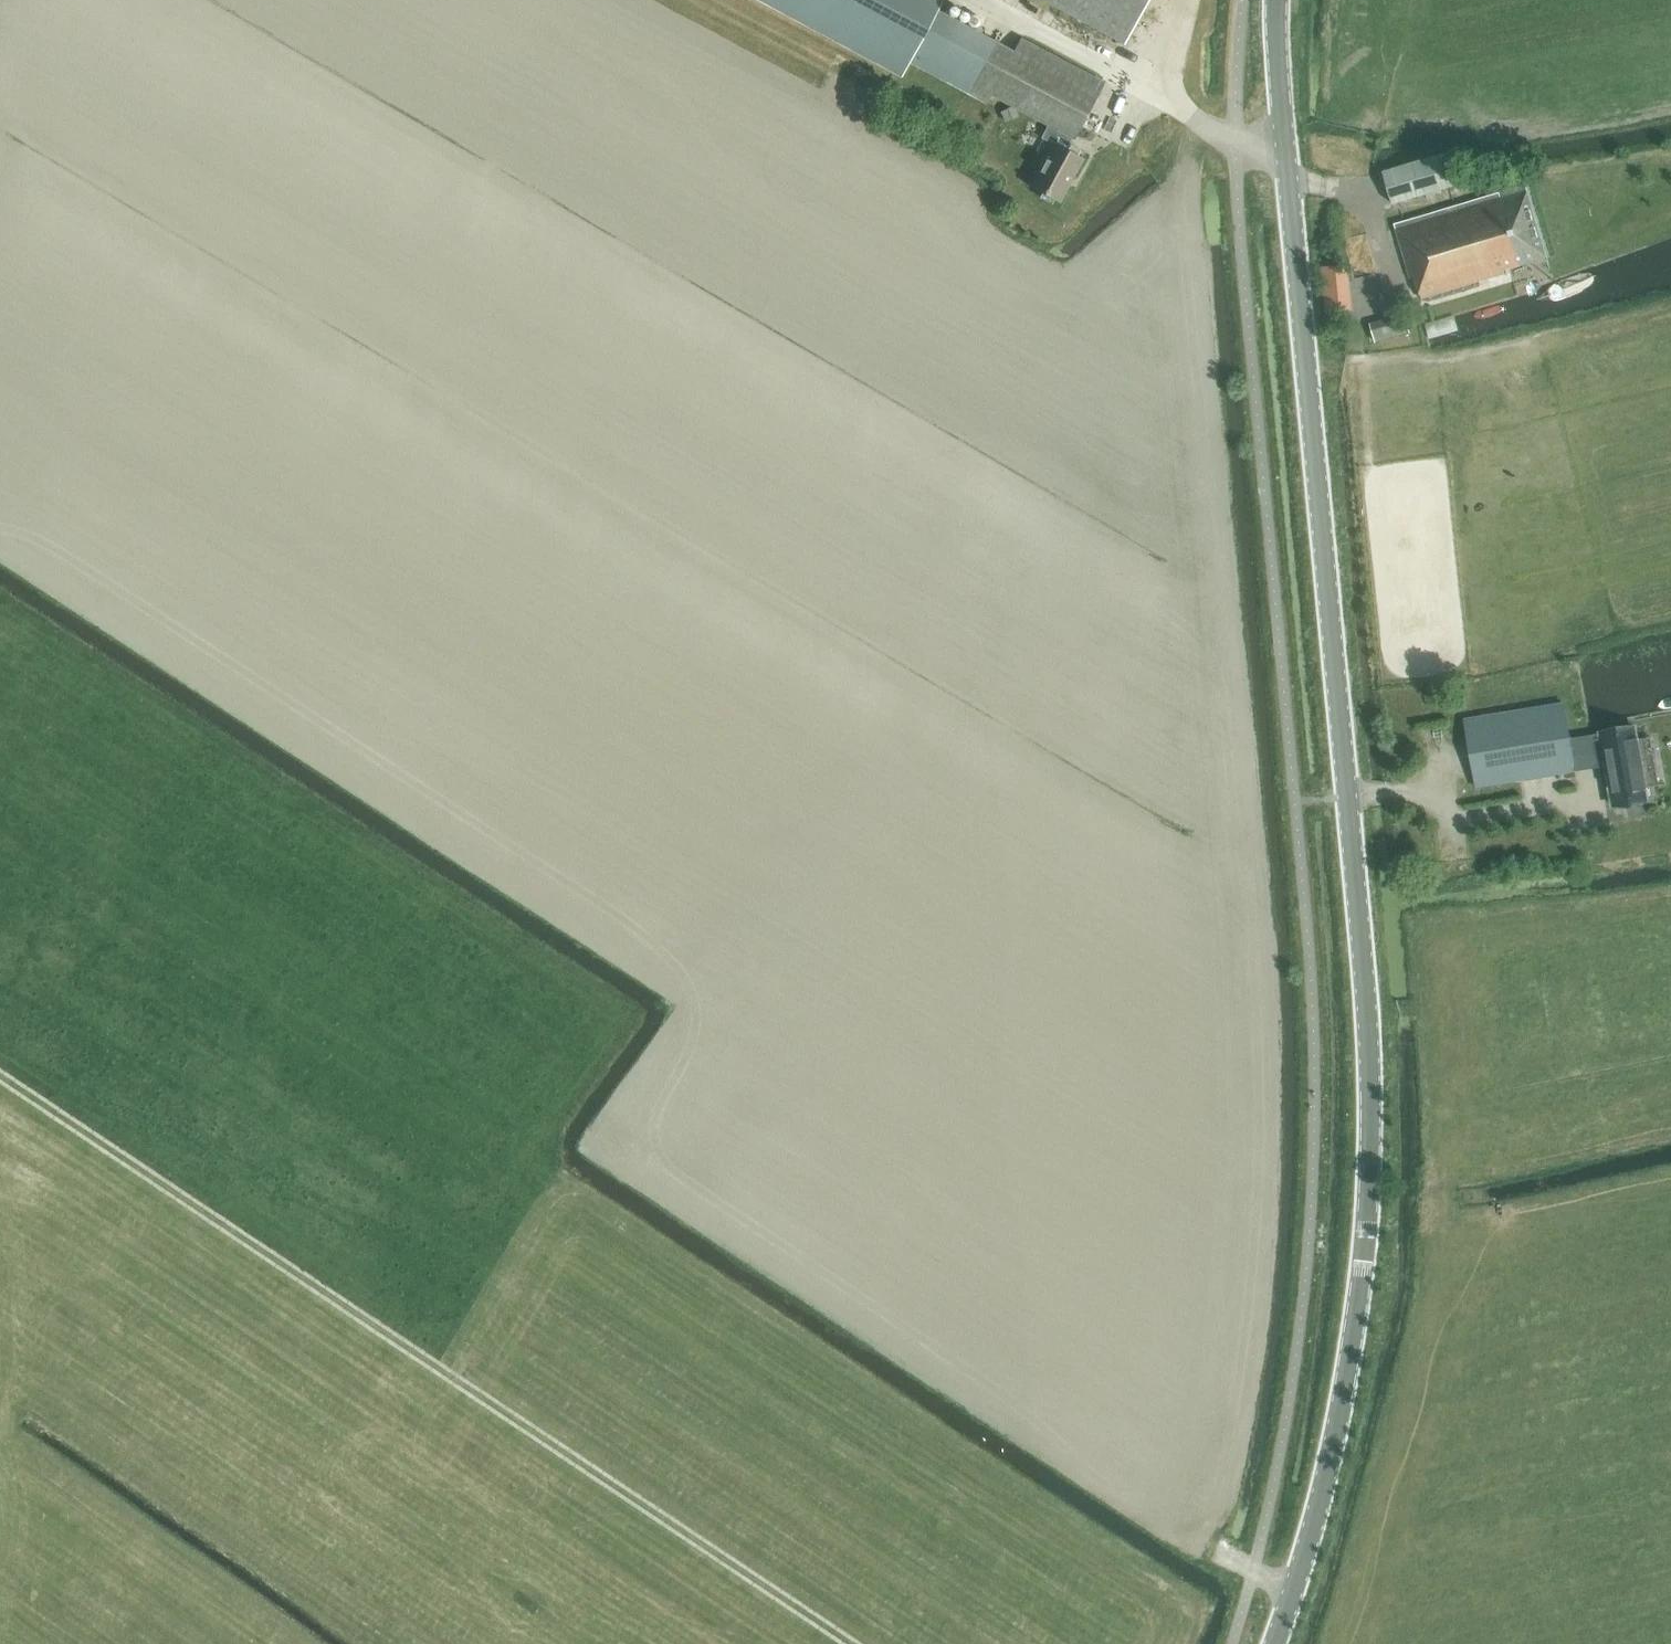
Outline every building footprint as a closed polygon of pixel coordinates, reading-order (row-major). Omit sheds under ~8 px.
[(910,60),(920,66),(986,101),(993,87),(1050,118),(1041,136),(1052,142),(1030,184),(1059,199),(1081,157),(1065,148),(1074,131),(1076,132),(1104,81),(1021,36),(1014,50),(938,10),(943,0),(942,0),(759,0),(901,76),(910,60)] [(1147,0),(1046,0),(1125,42),(1147,0)] [(1393,203),(1457,184),(1447,150),(1383,170),(1393,203)] [(1526,265),(1547,259),(1525,184),(1394,223),(1410,278),(1414,277),(1421,298),(1506,272),(1504,268),(1525,262),(1526,265)] [(1323,282),(1349,280),(1348,264),(1321,266),(1323,282)] [(1376,341),(1410,331),(1404,312),(1370,322),(1376,341)] [(1569,739),(1563,702),(1465,719),(1477,787),(1606,765),(1613,805),(1649,800),(1647,786),(1658,784),(1651,736),(1636,738),(1634,727),(1600,733),(1600,734),(1569,739)]
